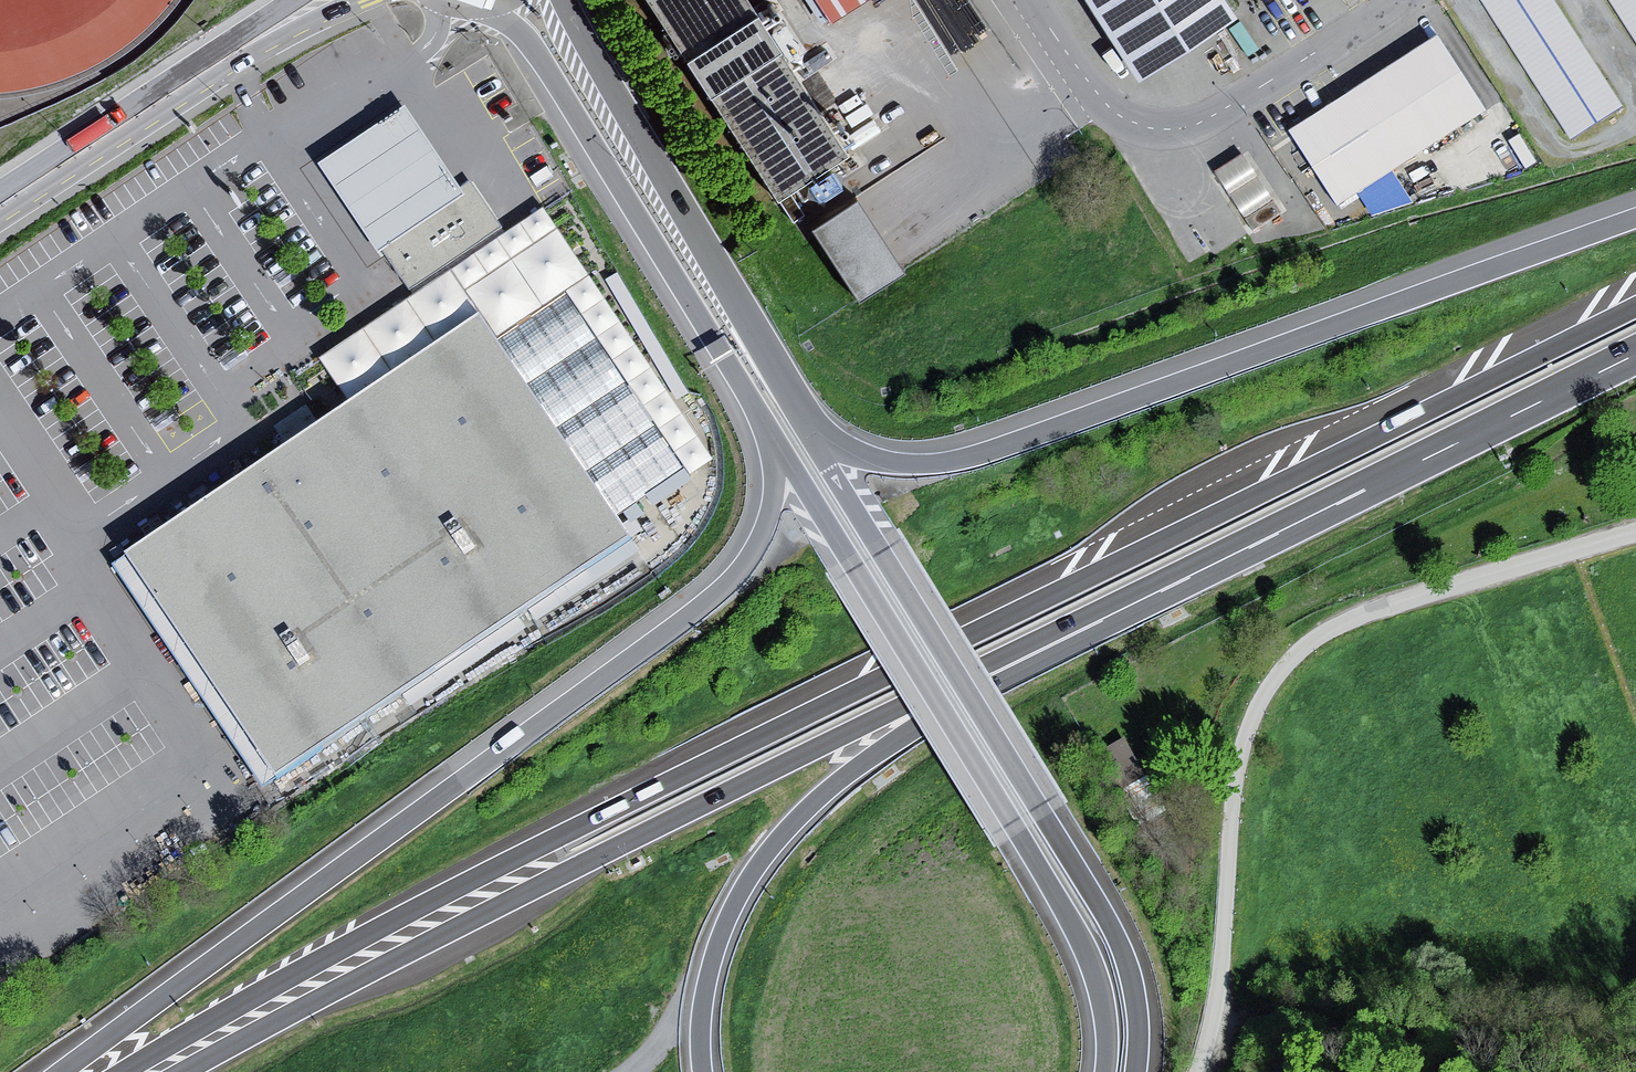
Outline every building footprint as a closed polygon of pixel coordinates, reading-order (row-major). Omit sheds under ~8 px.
[(13,114),(8,82),(25,112),(31,95),(51,92),(54,83),(136,35),(130,0),(0,0),(0,122),(13,114)] [(765,203),(835,161),(737,0),(641,0),(765,203)] [(831,23),(868,0),(816,0),(831,23)] [(1210,0),(1082,0),(1130,76),(1222,18),(1210,0)] [(1547,0),(1490,0),(1483,5),(1569,141),(1617,111),(1547,0)] [(1635,46),(1635,0),(1607,0),(1635,46)] [(1480,119),(1433,45),(1287,138),(1334,212),(1480,119)] [(410,109),(323,167),(382,256),(470,198),(410,109)] [(1257,187),(1239,160),(1207,181),(1225,209),(1257,187)] [(506,229),(473,181),(380,244),(412,292),(506,229)] [(1278,218),(1257,187),(1225,209),(1246,240),(1278,218)] [(859,195),(814,224),(861,297),(906,268),(859,195)] [(487,319),(132,558),(282,778),(637,539),(487,319)] [(351,403),(335,372),(322,379),(315,365),(300,372),(313,397),(335,385),(346,405),(351,403)] [(289,442),(322,425),(311,404),(278,421),(289,442)] [(282,778),(132,558),(118,568),(266,790),(282,778)] [(1172,822),(1123,739),(1112,746),(1100,753),(1150,835),(1172,822)]
